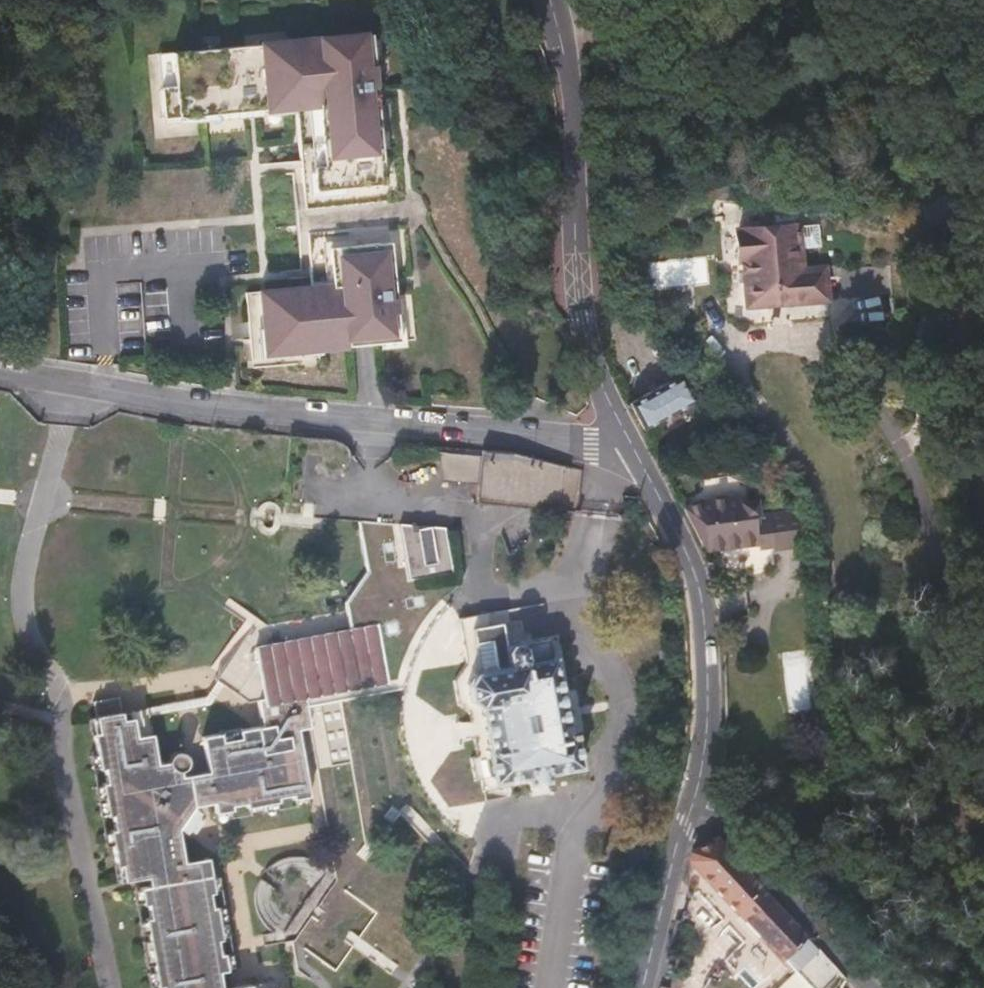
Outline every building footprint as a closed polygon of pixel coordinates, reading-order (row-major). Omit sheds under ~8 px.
[(386,184),(373,33),(171,52),(174,85),(160,87),(164,118),(177,117),(318,104),(324,166),(313,167),(315,191),(386,184)] [(174,85),(171,52),(157,53),(160,87),(174,85)] [(794,220),(791,188),(775,186),(777,221),(794,220)] [(796,255),(794,220),(777,221),(736,223),(742,297),(823,291),(821,254),(796,255)] [(814,243),(814,222),(800,223),(800,243),(814,243)] [(298,234),(297,225),(276,227),(277,236),(298,234)] [(399,340),(391,243),(328,247),(329,263),(331,284),(245,292),(248,330),(251,368),(266,366),(296,364),(295,354),(347,349),(347,344),(399,340)] [(639,428),(691,400),(679,377),(628,404),(639,428)] [(478,482),(481,451),(440,446),(437,446),(443,481),(478,484),(478,482)] [(560,492),(564,465),(514,454),(481,451),(478,482),(560,492)] [(557,513),(560,492),(478,482),(478,484),(476,503),(557,513)] [(738,500),(697,503),(677,509),(677,510),(695,549),(750,541),(764,539),(765,547),(766,550),(804,544),(800,516),(756,520),(755,505),(739,506),(738,500)] [(219,972),(227,970),(227,967),(225,955),(224,953),(220,954),(218,940),(221,939),(221,937),(219,924),(219,920),(217,908),(216,906),(212,907),(210,893),(213,892),(213,890),(211,877),(208,857),(183,861),(179,833),(178,828),(193,806),(198,805),(213,802),(215,812),(218,812),(230,810),(232,810),(231,805),(245,803),(246,807),(248,807),(260,805),(264,804),(276,802),(277,802),(279,801),(278,797),(292,795),(293,799),(295,799),(307,797),(309,796),(298,730),(311,727),(317,769),(331,767),(321,704),(402,690),(410,664),(420,642),(410,580),(453,572),(445,527),(358,522),(368,571),(346,602),(351,632),(255,648),(242,640),(219,673),(258,700),(261,725),(240,730),(241,737),(222,741),(221,733),(202,736),(207,771),(181,775),(180,770),(187,765),(188,760),(183,753),(179,751),(171,753),(168,762),(157,763),(151,734),(137,736),(133,718),(122,719),(121,713),(119,697),(93,701),(95,716),(98,732),(93,733),(97,754),(99,767),(99,769),(103,768),(106,782),(102,783),(102,785),(104,797),(105,801),(107,814),(107,816),(111,815),(114,829),(110,829),(110,831),(112,844),(116,866),(121,865),(124,881),(147,877),(149,886),(140,887),(140,889),(142,902),(142,904),(147,903),(149,918),(146,918),(146,920),(148,933),(149,940),(153,964),(154,972),(157,984),(157,986),(161,985),(162,987),(222,987),(219,972)] [(751,549),(765,547),(764,539),(750,541),(751,549)] [(568,731),(556,655),(553,656),(551,639),(550,636),(548,635),(520,642),(519,641),(510,643),(506,649),(502,623),(500,611),(488,614),(459,619),(463,641),(467,663),(473,670),(464,682),(467,700),(479,708),(491,782),(528,775),(529,784),(548,780),(547,772),(573,767),(576,767),(581,766),(575,734),(574,734),(573,730),(568,731)] [(491,782),(479,708),(467,700),(464,682),(473,670),(467,663),(454,681),(457,697),(458,703),(470,712),(471,721),(474,739),(477,755),(474,756),(471,758),(474,780),(482,779),(484,791),(497,789),(529,784),(528,775),(491,782)] [(258,700),(219,673),(215,679),(218,681),(224,686),(247,702),(258,700)] [(211,705),(224,686),(218,681),(206,697),(146,708),(147,716),(211,705)] [(147,716),(146,708),(121,713),(122,719),(133,718),(137,736),(151,734),(147,716)] [(99,767),(97,754),(89,756),(91,768),(99,767)] [(104,797),(102,785),(95,786),(97,798),(104,797)] [(309,804),(307,797),(295,799),(296,806),(309,804)] [(107,814),(105,801),(98,802),(99,815),(107,814)] [(278,809),(277,802),(276,802),(264,804),(266,811),(278,809)] [(200,816),(198,805),(193,806),(178,828),(179,833),(189,832),(200,816)] [(261,812),(260,805),(248,807),(249,814),(261,812)] [(231,817),(230,810),(218,812),(219,819),(231,817)] [(112,844),(110,831),(103,833),(104,845),(112,844)] [(750,874),(716,837),(693,851),(690,860),(692,862),(784,959),(797,973),(780,987),(827,987),(842,975),(829,960),(808,937),(760,886),(750,874)] [(692,862),(691,866),(689,863),(689,867),(702,881),(699,894),(723,920),(727,925),(771,972),(760,982),(765,987),(780,987),(797,973),(784,959),(692,862)] [(702,881),(689,867),(688,868),(688,870),(685,881),(699,894),(702,881)] [(221,889),(219,876),(211,877),(213,890),(221,889)] [(142,902),(140,889),(132,890),(134,903),(142,902)] [(226,919),(224,907),(217,908),(219,920),(226,919)] [(148,933),(146,920),(138,921),(140,934),(148,933)] [(229,936),(227,923),(219,924),(221,937),(229,936)] [(153,964),(149,940),(142,941),(146,966),(153,964)] [(234,966),(232,954),(225,955),(227,967),(234,966)] [(718,979),(724,969),(718,965),(717,965),(710,976),(718,980),(718,979)] [(157,984),(154,972),(147,973),(149,985),(157,984)] [(685,976),(676,973),(672,987),(682,987),(685,976)] [(719,979),(718,979),(718,980),(710,976),(704,986),(703,987),(705,987),(716,987),(719,979)]
